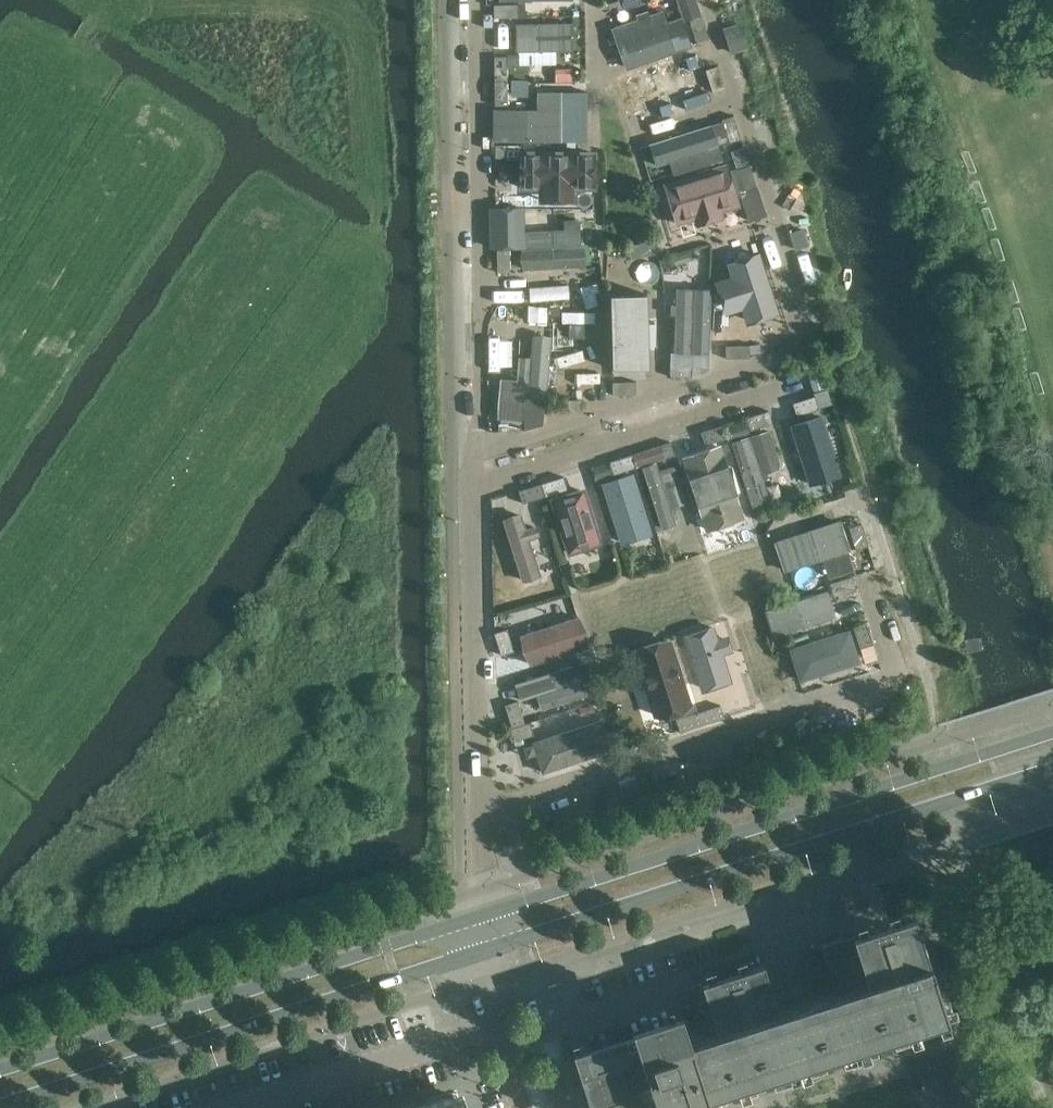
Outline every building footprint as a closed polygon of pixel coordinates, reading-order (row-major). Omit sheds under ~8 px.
[(518,17),(518,4),(494,4),(494,17),(518,17)] [(612,23),(628,67),(694,44),(683,14),(670,19),(665,4),(612,23)] [(709,38),(702,15),(689,19),(696,42),(709,38)] [(571,20),(514,20),(514,48),(519,48),(519,62),(553,62),(553,47),(571,47),(571,20)] [(736,49),(749,44),(740,21),(727,26),(736,49)] [(507,80),(507,56),(494,56),(494,80),(507,80)] [(725,88),(718,65),(705,69),(713,92),(725,88)] [(508,105),(508,94),(507,81),(494,81),(495,105),(508,105)] [(536,107),(492,106),(491,137),(588,139),(588,89),(537,88),(536,107)] [(741,138),(734,115),(721,119),(729,142),(741,138)] [(519,157),(519,144),(495,144),(495,157),(519,157)] [(521,149),(521,185),(539,186),(539,201),(575,201),(575,186),(593,186),(594,150),(521,149)] [(757,187),(750,164),(737,168),(745,191),(757,187)] [(523,204),(492,205),(493,245),(520,244),(521,263),(583,261),(582,215),(561,215),(562,226),(524,227),(523,204)] [(510,271),(510,248),(497,248),(497,266),(497,272),(510,271)] [(744,307),(748,320),(781,311),(763,250),(729,259),(733,273),(717,278),(727,311),(744,307)] [(615,365),(650,364),(649,291),(614,291),(615,365)] [(545,397),(550,333),(530,331),(528,356),(519,355),(517,379),(500,377),(497,414),(526,416),(527,395),(545,397)] [(750,358),(749,345),(725,345),(726,358),(750,358)] [(694,376),(693,363),(670,363),(670,376),(694,376)] [(636,394),(636,381),(612,381),(613,394),(636,394)] [(818,408),(814,396),(792,403),(796,415),(818,408)] [(772,423),(768,410),(746,417),(750,430),(772,423)] [(524,430),(524,417),(500,418),(500,431),(524,430)] [(807,419),(793,423),(811,476),(825,471),(807,419)] [(727,437),(723,425),(701,432),(705,444),(727,437)] [(675,454),(671,442),(661,445),(665,457),(675,454)] [(636,467),(632,454),(610,461),(614,474),(636,467)] [(621,542),(655,531),(635,469),(601,480),(621,542)] [(567,488),(563,476),(541,483),(545,496),(567,488)] [(545,496),(541,483),(519,490),(523,503),(545,496)] [(583,485),(550,496),(568,552),(601,541),(583,485)] [(521,510),(501,516),(521,581),(540,575),(529,537),(538,534),(535,524),(526,526),(521,510)] [(868,545),(861,523),(849,527),(856,549),(868,545)] [(856,589),(852,576),(830,583),(834,596),(856,589)] [(772,634),(835,614),(826,587),(763,607),(772,634)] [(576,613),(520,630),(529,662),(586,645),(576,613)] [(714,620),(680,630),(699,691),(733,680),(724,650),(733,648),(729,632),(718,635),(714,620)] [(873,644),(866,622),(853,626),(860,648),(873,644)] [(849,625),(787,644),(798,678),(860,659),(849,625)] [(514,650),(507,628),(494,632),(501,654),(514,650)] [(671,634),(632,645),(652,715),(691,705),(671,634)] [(584,665),(514,684),(518,698),(537,693),(541,707),(592,692),(584,665)] [(525,722),(518,700),(505,704),(512,726),(525,722)] [(725,717),(720,704),(698,711),(702,724),(725,717)] [(702,724),(698,712),(676,719),(680,731),(702,724)] [(596,718),(531,739),(541,770),(606,750),(596,718)] [(534,734),(530,722),(508,729),(512,741),(534,734)] [(641,793),(635,774),(617,780),(623,799),(641,793)] [(945,1015),(912,912),(821,942),(836,989),(777,1008),(762,961),(700,981),(715,1028),(688,1037),(678,1008),(630,1024),(632,1029),(571,1049),(590,1107),(656,1107),(945,1015)] [(462,1092),(454,1095),(424,1104),(420,1105),(411,1107),(467,1107),(462,1092)]
